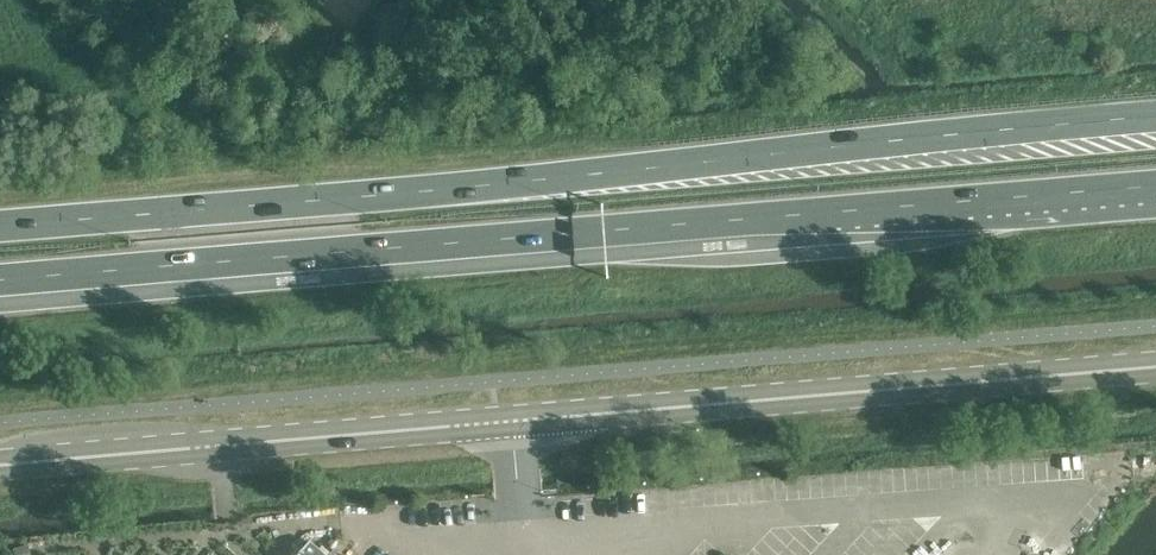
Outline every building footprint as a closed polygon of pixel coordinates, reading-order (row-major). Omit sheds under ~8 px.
[(311,541),(298,554),(327,554),(311,541)]
